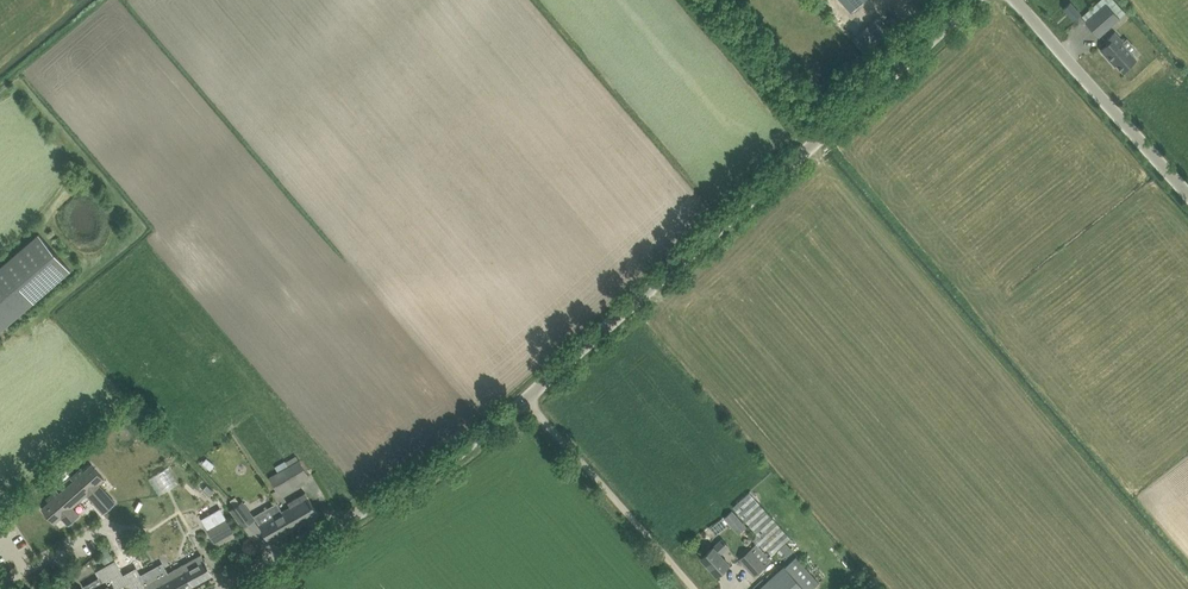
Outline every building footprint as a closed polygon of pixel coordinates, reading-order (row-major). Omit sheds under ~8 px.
[(850,11),(863,0),(840,0),(850,11)] [(1087,21),(1086,22),(1099,36),(1125,13),(1114,0),(1099,0),(1082,15),(1087,21)] [(1074,20),(1081,13),(1071,2),(1064,8),(1074,20)] [(1124,41),(1115,31),(1105,40),(1108,43),(1101,49),(1113,62),(1114,61),(1123,71),(1137,59),(1122,43),(1124,41)] [(70,269),(39,234),(0,268),(0,330),(70,269)] [(275,465),(279,472),(271,477),(280,492),(309,475),(300,460),(299,460),(296,455),(286,461),(285,459),(275,465)] [(205,456),(200,462),(210,470),(215,464),(205,456)] [(149,478),(160,495),(180,482),(169,465),(149,478)] [(48,506),(40,512),(53,526),(60,520),(67,528),(78,519),(71,511),(87,497),(103,516),(114,506),(97,487),(103,482),(91,468),(83,474),(81,472),(70,481),(73,484),(58,496),(56,494),(45,503),(48,506)] [(291,506),(282,511),(293,529),(319,514),(313,504),(306,492),(288,502),(291,506)] [(790,537),(750,492),(734,506),(759,535),(754,539),(769,556),(790,537)] [(242,501),(231,509),(243,526),(254,518),(242,501)] [(222,508),(203,519),(207,527),(215,541),(234,531),(227,517),(222,508)] [(733,510),(725,517),(739,533),(747,525),(733,510)] [(271,542),(293,529),(282,511),(261,524),(271,542)] [(1186,522),(1171,534),(1178,543),(1187,535),(1187,524),(1186,522)] [(723,539),(711,549),(702,557),(717,575),(729,565),(720,555),(729,546),(723,539)] [(773,560),(769,556),(758,544),(741,559),(756,575),(773,560)] [(140,575),(146,585),(142,587),(142,588),(185,588),(212,574),(213,574),(202,555),(201,555),(169,573),(163,562),(140,575)] [(786,566),(785,565),(758,588),(811,588),(819,581),(797,555),(786,566)] [(85,587),(87,588),(117,588),(116,588),(113,583),(116,582),(124,577),(115,560),(106,565),(107,567),(99,572),(101,576),(102,578),(85,587)]
